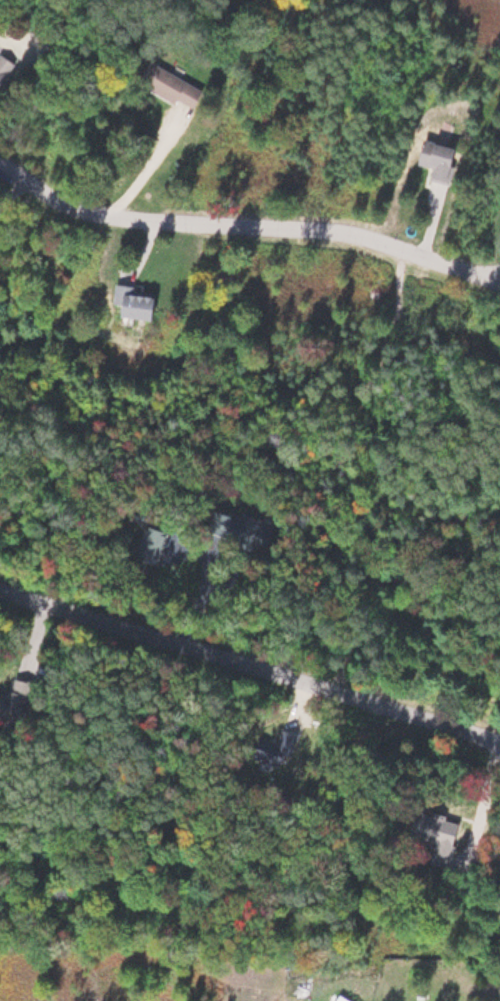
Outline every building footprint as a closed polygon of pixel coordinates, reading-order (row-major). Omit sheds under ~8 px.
[(6,55),(0,54),(0,82),(13,86),(20,59),(6,56),(6,55)] [(213,92),(156,59),(145,80),(201,112),(213,92)] [(471,148),(432,139),(426,165),(446,170),(443,181),(462,186),(471,148)] [(149,291),(150,285),(130,283),(127,315),(171,319),(174,294),(149,291)] [(239,511),(228,534),(272,555),(283,532),(239,511)] [(31,702),(0,689),(0,717),(21,726),(31,702)]
